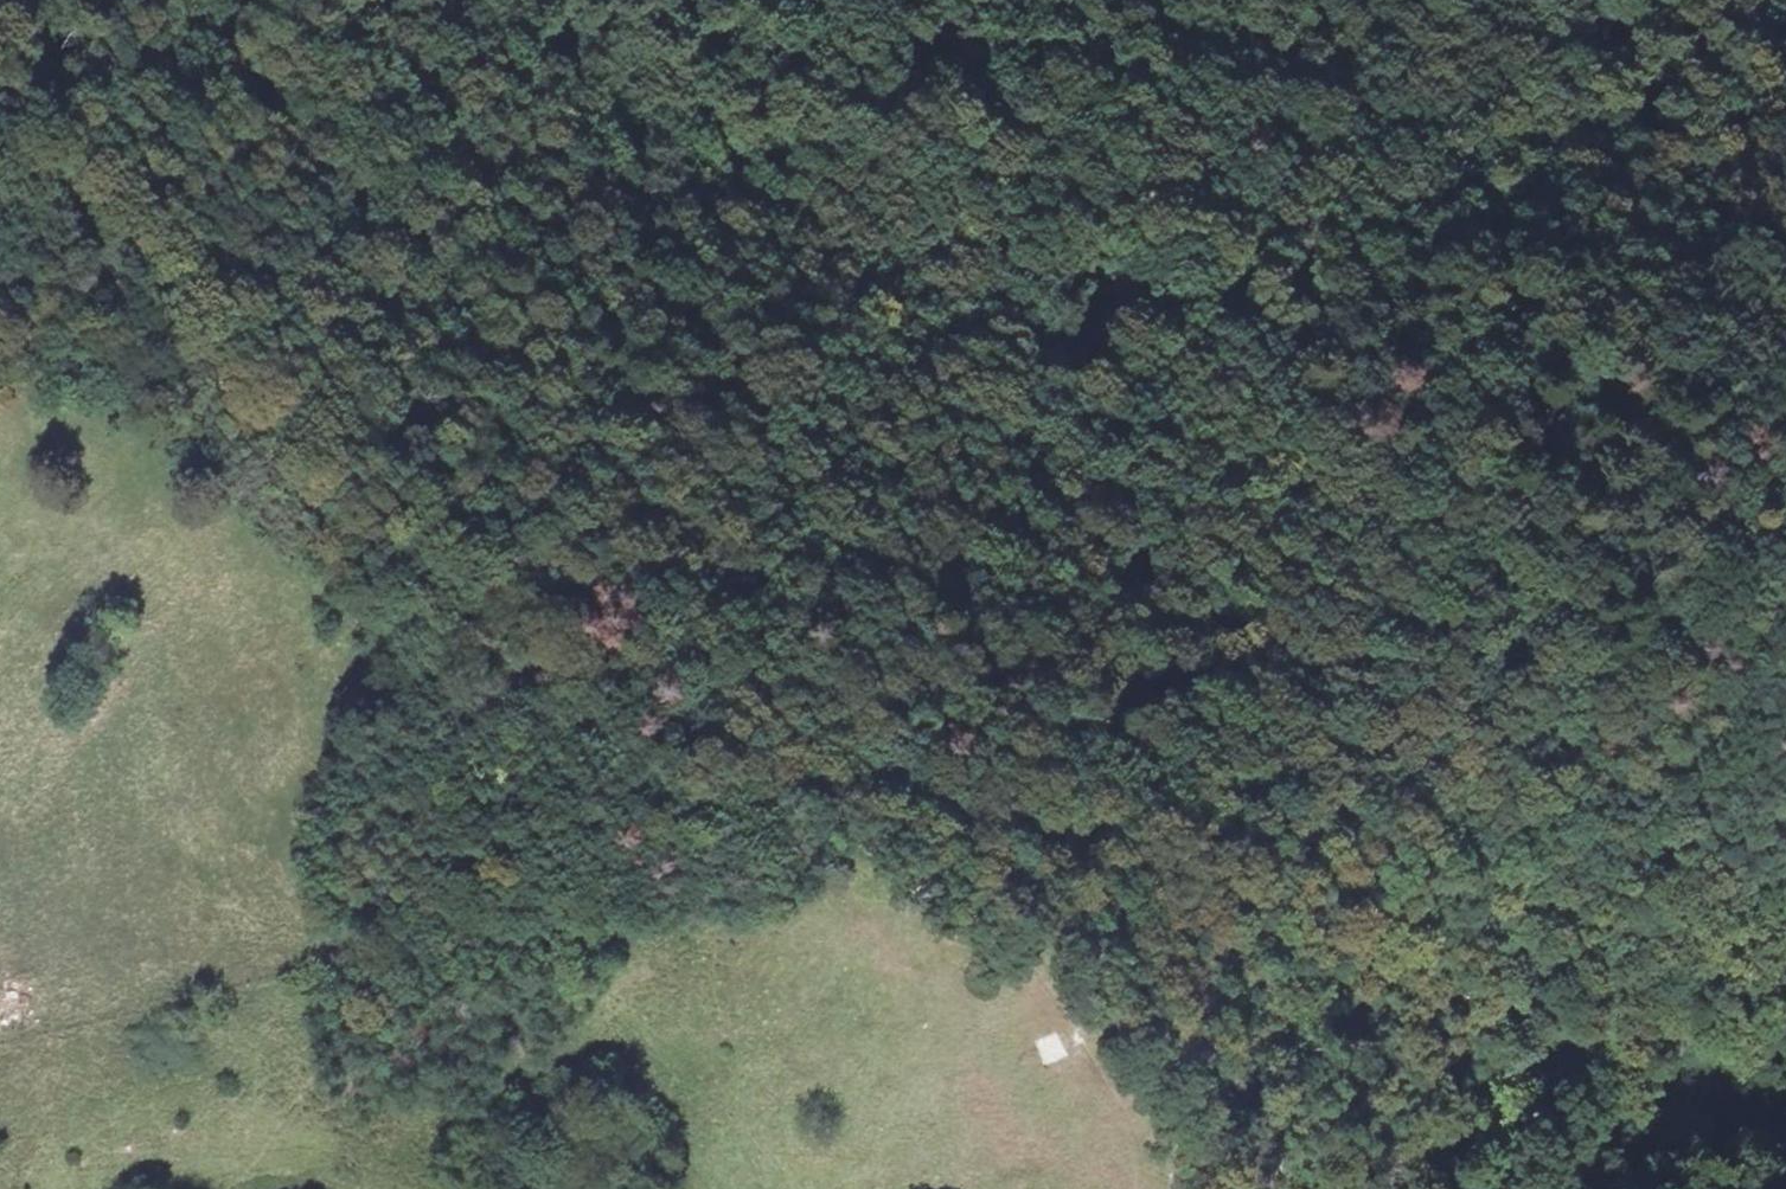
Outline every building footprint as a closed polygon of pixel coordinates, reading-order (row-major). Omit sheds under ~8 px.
[(1043,1066),(1068,1056),(1057,1030),(1032,1041),(1043,1066)]
